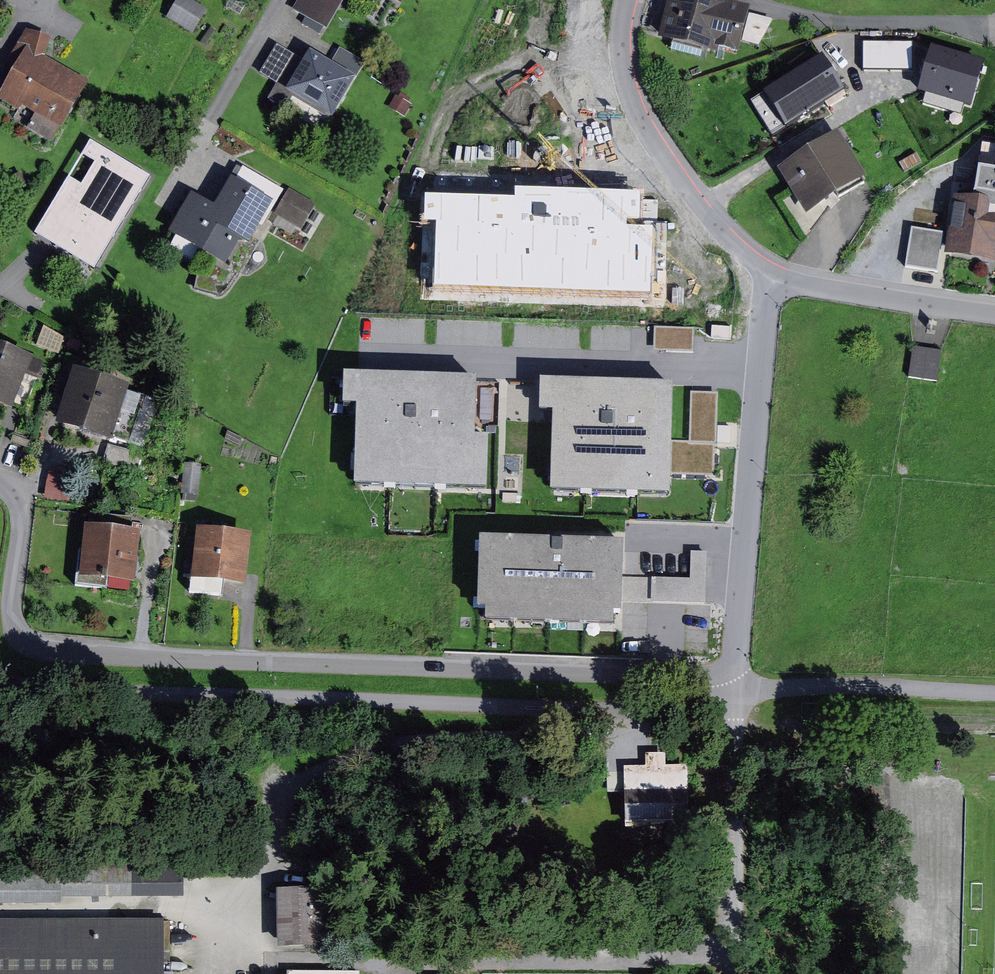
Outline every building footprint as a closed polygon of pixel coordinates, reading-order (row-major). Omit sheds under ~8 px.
[(194,0),(181,0),(170,17),(198,35),(212,12),(194,0)] [(297,12),(329,31),(347,0),(304,0),(297,12)] [(405,8),(410,0),(391,0),(405,8)] [(691,0),(671,0),(661,44),(720,57),(721,52),(742,57),(745,42),(763,46),(776,21),(752,16),(754,9),(720,2),(719,6),(691,0)] [(49,58),(56,40),(29,32),(3,69),(15,72),(0,96),(0,104),(54,145),(92,83),(49,58)] [(311,55),(307,62),(280,47),(264,75),(280,85),(271,101),(289,112),(295,101),(334,123),(358,81),(311,55)] [(992,64),(945,49),(930,92),(977,108),(992,64)] [(570,174),(568,53),(500,54),(501,175),(570,174)] [(790,121),(844,86),(823,54),(769,88),(790,121)] [(841,135),(781,171),(809,218),(869,181),(841,135)] [(92,140),(37,233),(98,269),(153,176),(92,140)] [(192,196),(169,234),(226,269),(242,244),(248,248),(262,226),(265,227),(286,192),(247,168),(245,172),(239,169),(214,210),(192,196)] [(920,267),(948,271),(949,259),(994,266),(994,183),(983,182),(980,201),(957,198),(952,235),(925,232),(920,267)] [(294,189),(278,217),(305,233),(322,204),(294,189)] [(665,307),(666,229),(482,228),(481,305),(665,307)] [(701,329),(662,328),(661,350),(701,351),(701,329)] [(0,347),(0,409),(14,415),(17,406),(24,408),(29,410),(47,365),(0,347)] [(946,350),(917,347),(913,379),(942,383),(946,350)] [(72,374),(55,430),(111,447),(109,454),(105,464),(142,475),(148,455),(114,444),(130,392),(72,374)] [(487,382),(353,377),(352,409),(365,409),(362,488),(496,493),(498,440),(485,440),(487,382)] [(684,387),(551,383),(550,415),(563,416),(560,497),(681,500),(684,387)] [(738,426),(725,426),(724,443),(737,443),(738,426)] [(205,466),(187,465),(184,498),(202,500),(205,466)] [(75,590),(108,593),(109,586),(134,589),(140,536),(86,530),(84,554),(79,553),(75,590)] [(198,531),(189,595),(223,600),(224,595),(225,588),(247,591),(254,538),(198,531)] [(633,546),(491,541),(489,611),(630,615),(631,602),(632,578),(633,546)] [(698,580),(632,578),(631,602),(713,605),(715,553),(699,553),(698,580)] [(624,767),(627,829),(692,825),(688,764),(667,765),(667,751),(647,752),(647,766),(624,767)] [(275,896),(277,954),(323,953),(322,895),(275,896)] [(175,918),(0,919),(0,973),(175,973),(175,918)]
